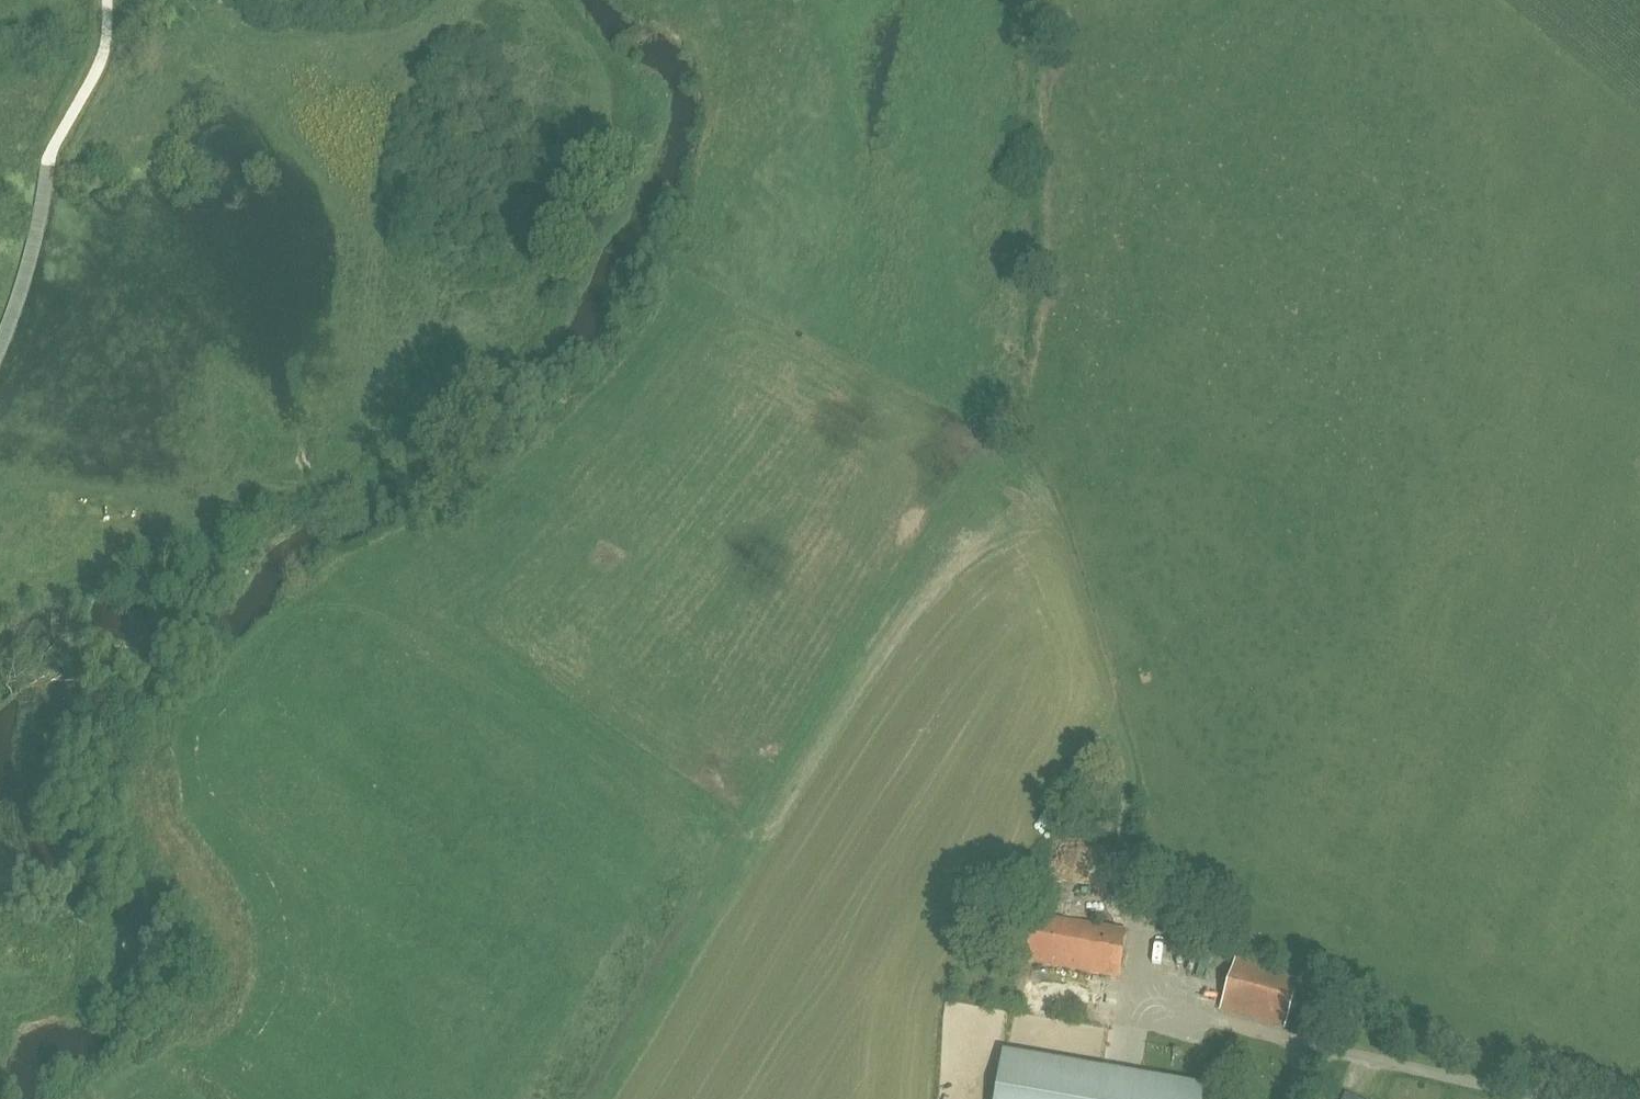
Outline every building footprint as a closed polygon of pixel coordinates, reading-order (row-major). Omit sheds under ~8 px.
[(1128,928),(1036,913),(1028,961),(1120,976),(1128,928)] [(1301,977),(1236,958),(1221,1008),(1286,1028),(1301,977)]
